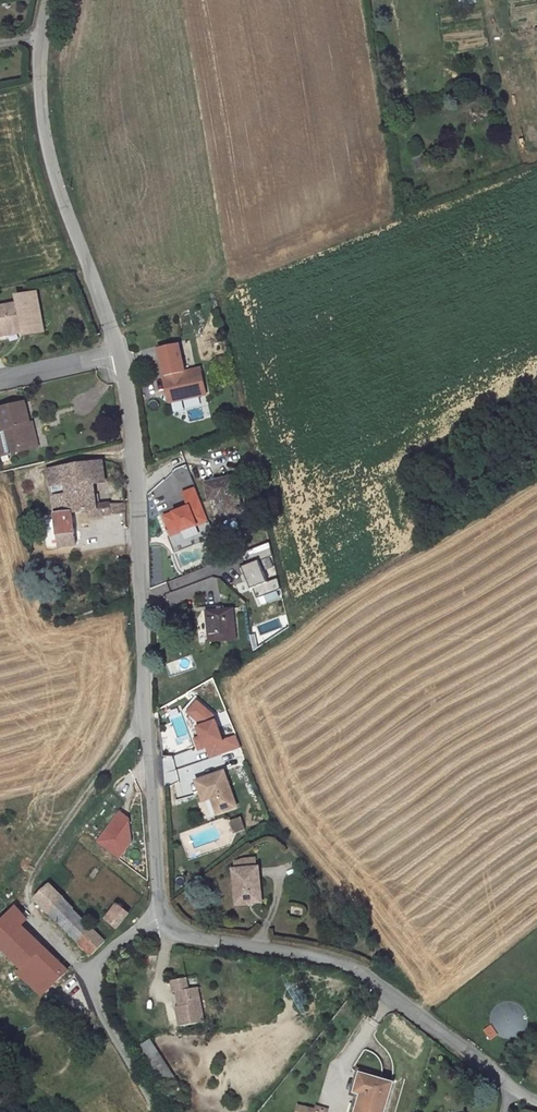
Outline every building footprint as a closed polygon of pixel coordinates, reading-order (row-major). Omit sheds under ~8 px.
[(22,328),(23,332),(24,335),(43,331),(37,293),(17,296),(18,304),(0,307),(0,332),(22,328)] [(178,343),(159,348),(165,376),(184,372),(178,343)] [(227,360),(217,362),(219,371),(222,370),(224,382),(231,380),(227,360)] [(165,376),(164,376),(170,402),(206,395),(201,369),(184,372),(165,376)] [(0,431),(0,456),(37,447),(34,433),(27,435),(24,425),(29,424),(24,403),(0,408),(0,420),(2,430),(0,431)] [(202,411),(191,411),(191,420),(202,420),(202,411)] [(34,433),(32,423),(29,424),(24,425),(27,435),(34,433)] [(91,463),(93,483),(105,481),(102,461),(91,463)] [(54,495),(59,548),(76,546),(72,513),(89,511),(97,510),(96,505),(93,483),(91,463),(63,466),(47,470),(54,495)] [(207,484),(209,495),(217,493),(217,497),(222,516),(241,512),(233,478),(207,484)] [(186,494),(192,508),(166,518),(172,534),(208,520),(196,490),(186,494)] [(111,504),(112,514),(126,513),(126,503),(111,504)] [(97,510),(89,511),(90,517),(112,514),(111,504),(96,505),(97,510)] [(273,555),(269,543),(242,554),(246,566),(259,561),(273,555)] [(253,588),(268,582),(259,561),(246,566),(240,569),(242,575),(246,574),(251,589),(253,588)] [(253,588),(257,598),(281,589),(278,578),(268,582),(253,588)] [(234,608),(222,609),(206,611),(209,642),(236,640),(234,608)] [(171,675),(187,671),(184,661),(169,665),(171,675)] [(188,711),(198,701),(196,699),(184,713),(197,747),(199,746),(191,724),(200,721),(188,711)] [(188,711),(200,721),(191,724),(199,746),(205,744),(208,743),(214,758),(241,748),(236,735),(224,740),(215,716),(198,701),(188,711)] [(208,743),(205,744),(210,759),(214,758),(208,743)] [(196,781),(201,795),(209,792),(211,798),(217,813),(236,806),(224,771),(196,781)] [(201,795),(203,801),(211,798),(209,792),(201,795)] [(134,821),(124,814),(100,845),(120,860),(134,842),(134,821)] [(241,817),(231,820),(235,833),(245,830),(241,817)] [(258,867),(234,870),(237,904),(261,902),(258,867)] [(62,899),(48,885),(35,898),(49,912),(62,899)] [(62,899),(49,912),(78,942),(92,928),(62,899)] [(117,905),(107,919),(118,927),(129,914),(117,905)] [(68,969),(20,926),(27,920),(16,907),(0,924),(0,945),(22,969),(18,973),(37,990),(50,977),(55,981),(68,969)] [(105,941),(92,928),(78,942),(91,955),(105,941)] [(50,977),(37,990),(42,994),(55,981),(50,977)] [(186,978),(170,981),(173,992),(179,991),(182,1006),(175,1007),(179,1027),(204,1022),(198,987),(189,989),(186,978)] [(525,1037),(523,1005),(491,1007),(492,1039),(525,1037)] [(487,1041),(496,1037),(490,1025),(482,1029),(487,1041)] [(150,1040),(142,1045),(151,1058),(148,1060),(166,1090),(177,1082),(150,1040)] [(361,1074),(356,1091),(362,1093),(357,1111),(383,1111),(392,1083),(361,1074)]
